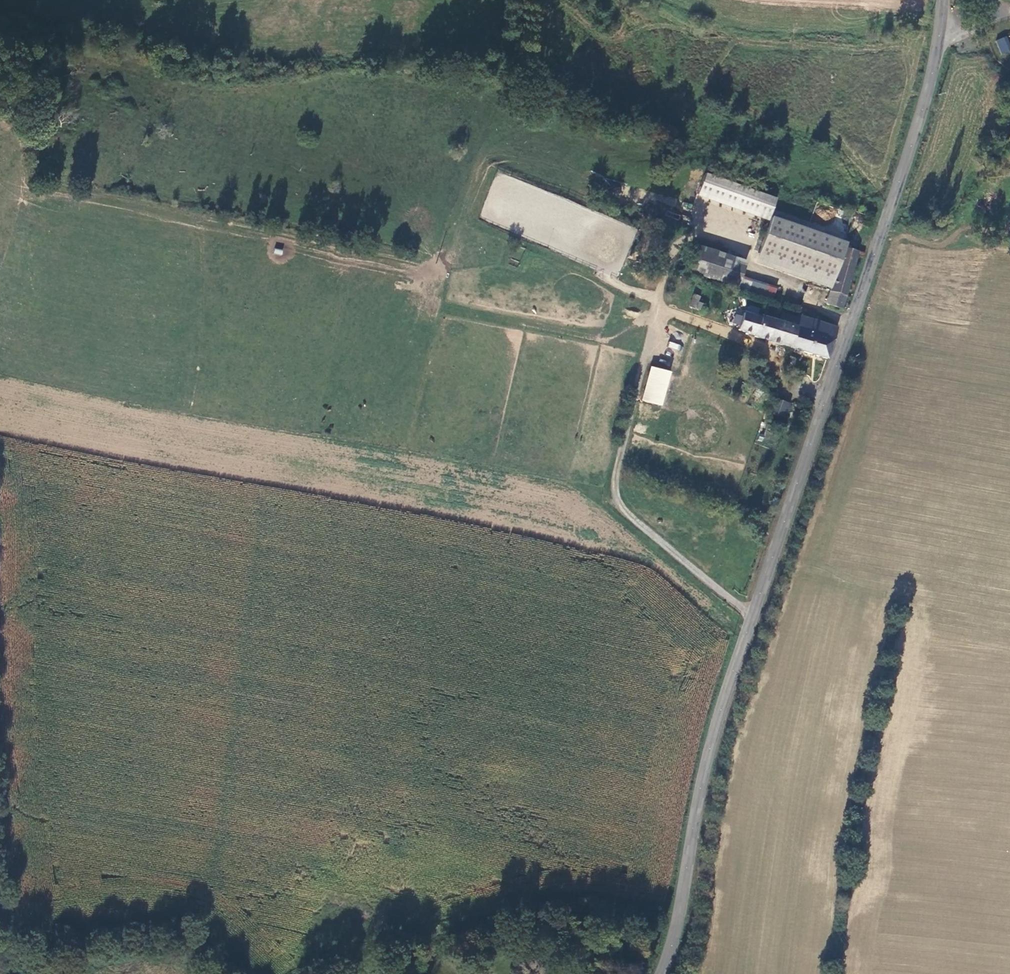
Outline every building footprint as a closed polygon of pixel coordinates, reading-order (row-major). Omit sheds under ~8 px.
[(996,40),(1001,54),(1009,51),(1009,45),(1006,36),(996,40)] [(766,188),(709,167),(700,196),(756,216),(766,188)] [(576,203),(499,172),(491,192),(491,194),(494,193),(493,202),(495,195),(504,199),(507,208),(500,207),(496,216),(504,214),(510,216),(508,230),(580,259),(583,250),(588,249),(590,254),(599,251),(611,252),(609,247),(603,249),(602,247),(592,243),(596,232),(593,222),(589,231),(586,231),(576,203)] [(842,241),(771,217),(759,253),(830,276),(842,241)] [(859,252),(842,246),(828,302),(844,308),(859,252)] [(690,270),(739,286),(746,267),(696,251),(690,270)] [(687,292),(674,288),(671,296),(685,300),(687,292)] [(689,307),(699,309),(703,296),(693,293),(689,307)] [(788,347),(797,316),(787,313),(783,325),(758,317),(758,319),(741,314),(736,330),(753,335),(753,337),(788,347)] [(825,358),(834,327),(797,316),(788,347),(825,358)] [(670,341),(668,347),(679,350),(681,345),(670,341)] [(641,400),(662,406),(672,371),(651,365),(641,400)] [(789,404),(775,400),(770,414),(784,419),(789,404)]
